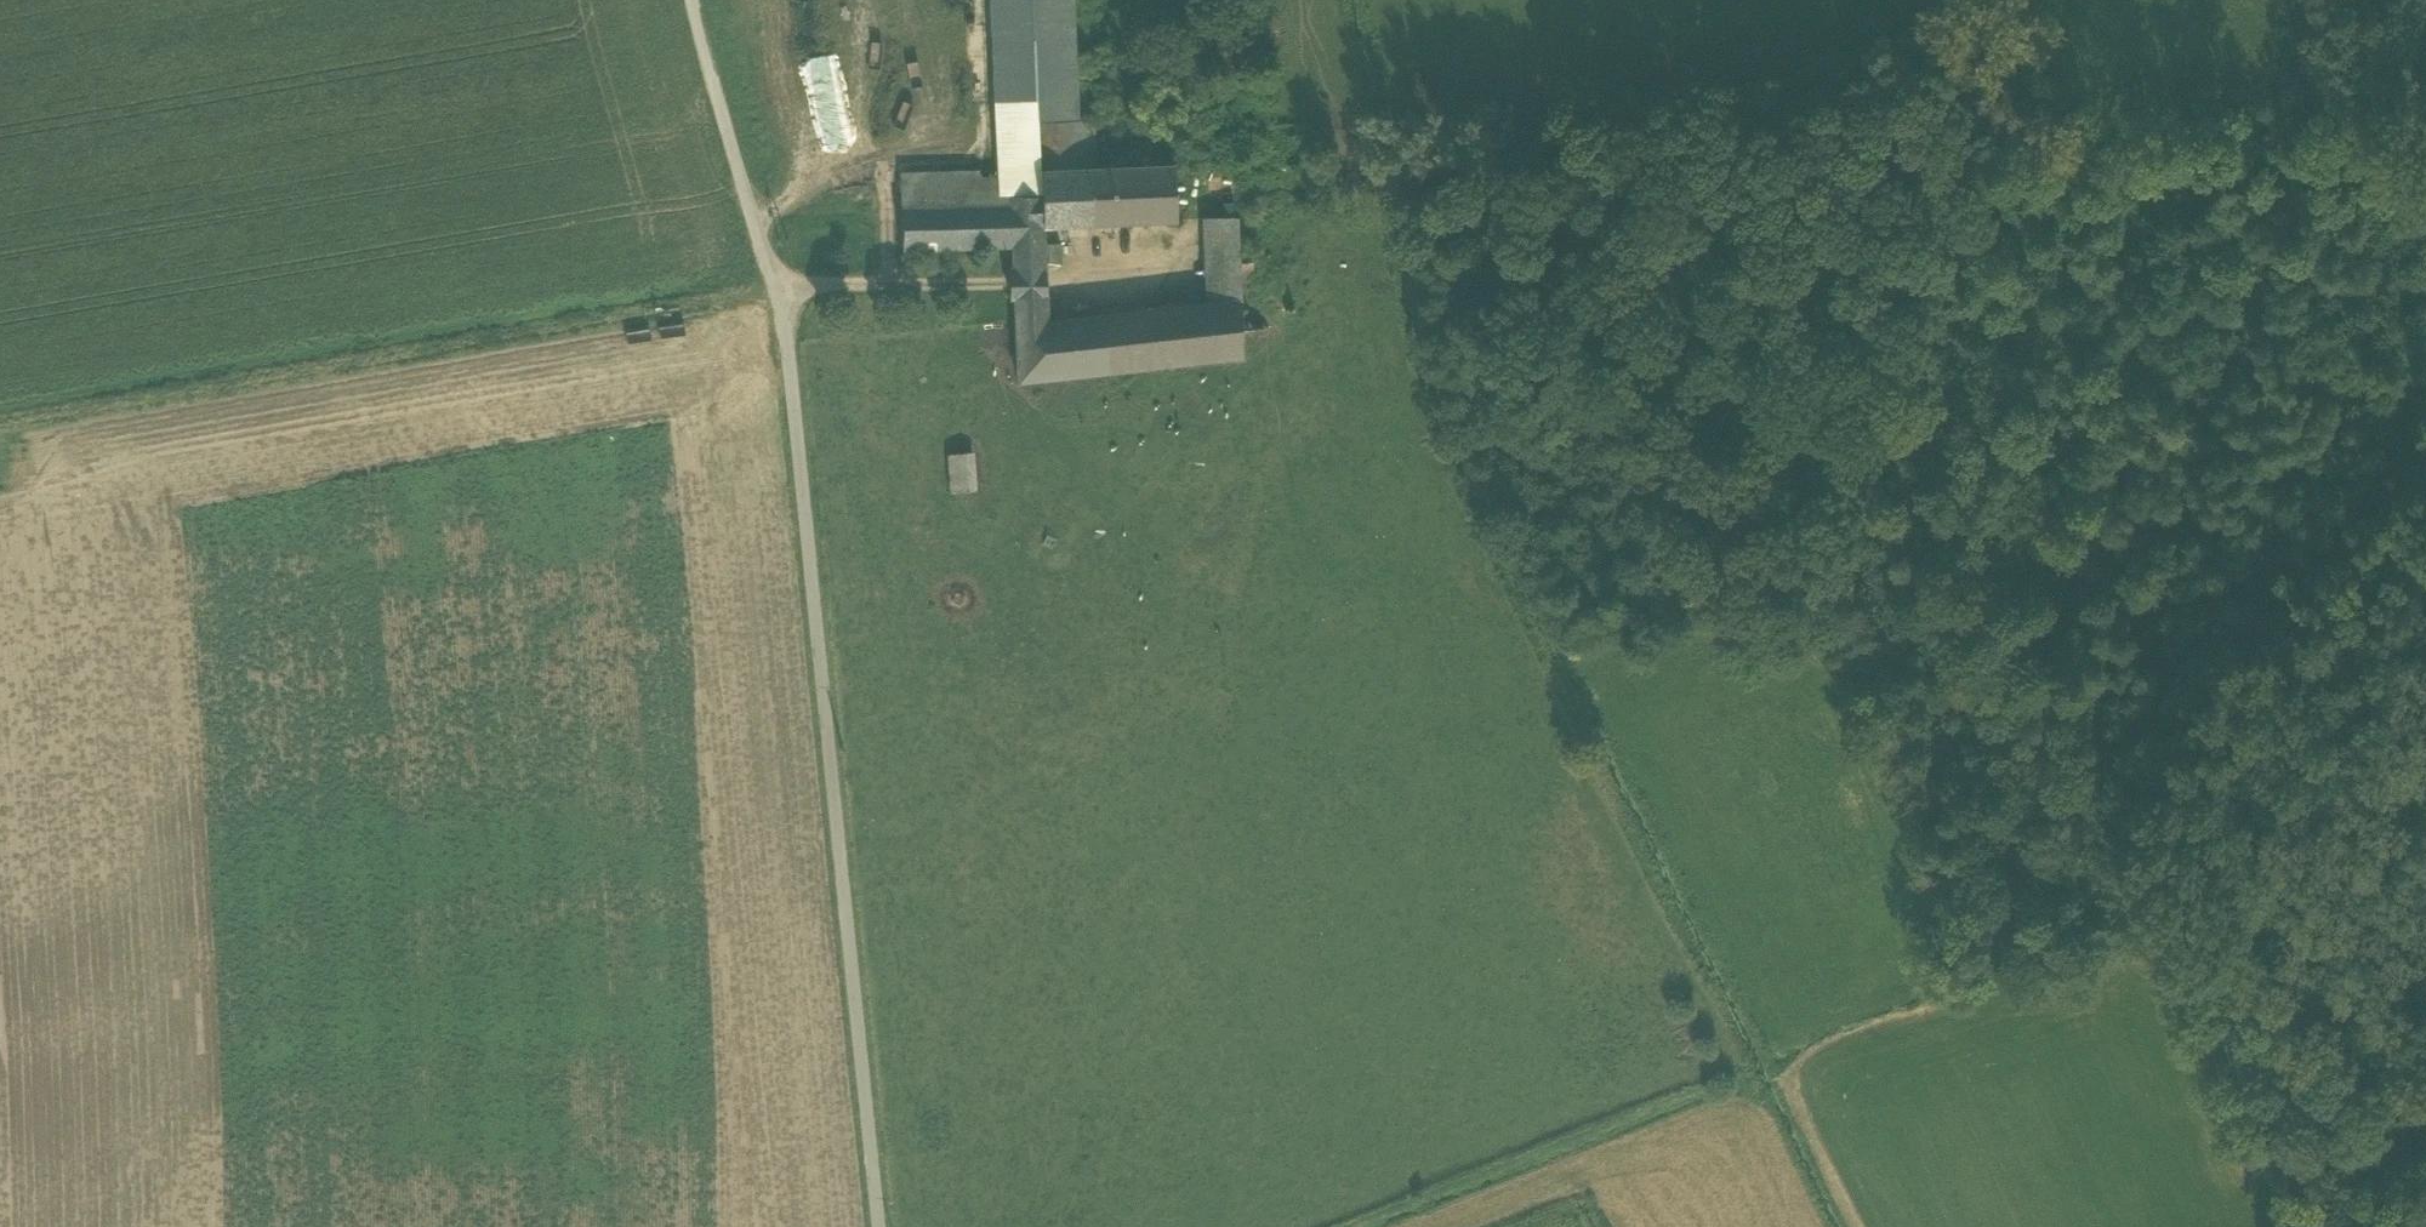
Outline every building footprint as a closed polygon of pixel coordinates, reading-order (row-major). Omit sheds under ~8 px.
[(901,206),(1009,204),(1010,195),(1042,195),(1040,170),(1038,122),(1078,120),(1072,0),(990,0),(998,171),(900,173),(901,206)] [(940,0),(905,0),(908,43),(928,42),(929,57),(936,56),(936,68),(946,67),(944,48),(943,48),(940,0)] [(1038,122),(1040,170),(1089,168),(1093,168),(1096,161),(1094,120),(1078,120),(1038,122)] [(1089,168),(1091,223),(1176,220),(1173,165),(1093,168),(1089,168)] [(1009,269),(1009,275),(1045,274),(1043,225),(1091,223),(1089,168),(1040,170),(1042,195),(1010,195),(1009,204),(901,206),(903,250),(1012,247),(1013,269),(1009,269)] [(1203,218),(1207,302),(1240,298),(1238,216),(1203,218)] [(1010,283),(1010,293),(1046,293),(1045,274),(1009,275),(1010,283)] [(1047,320),(1046,293),(1010,293),(1010,299),(1015,299),(1018,383),(1242,358),(1240,298),(1207,302),(1047,320)] [(949,458),(951,493),(975,491),(973,456),(973,453),(949,454),(949,458)]
